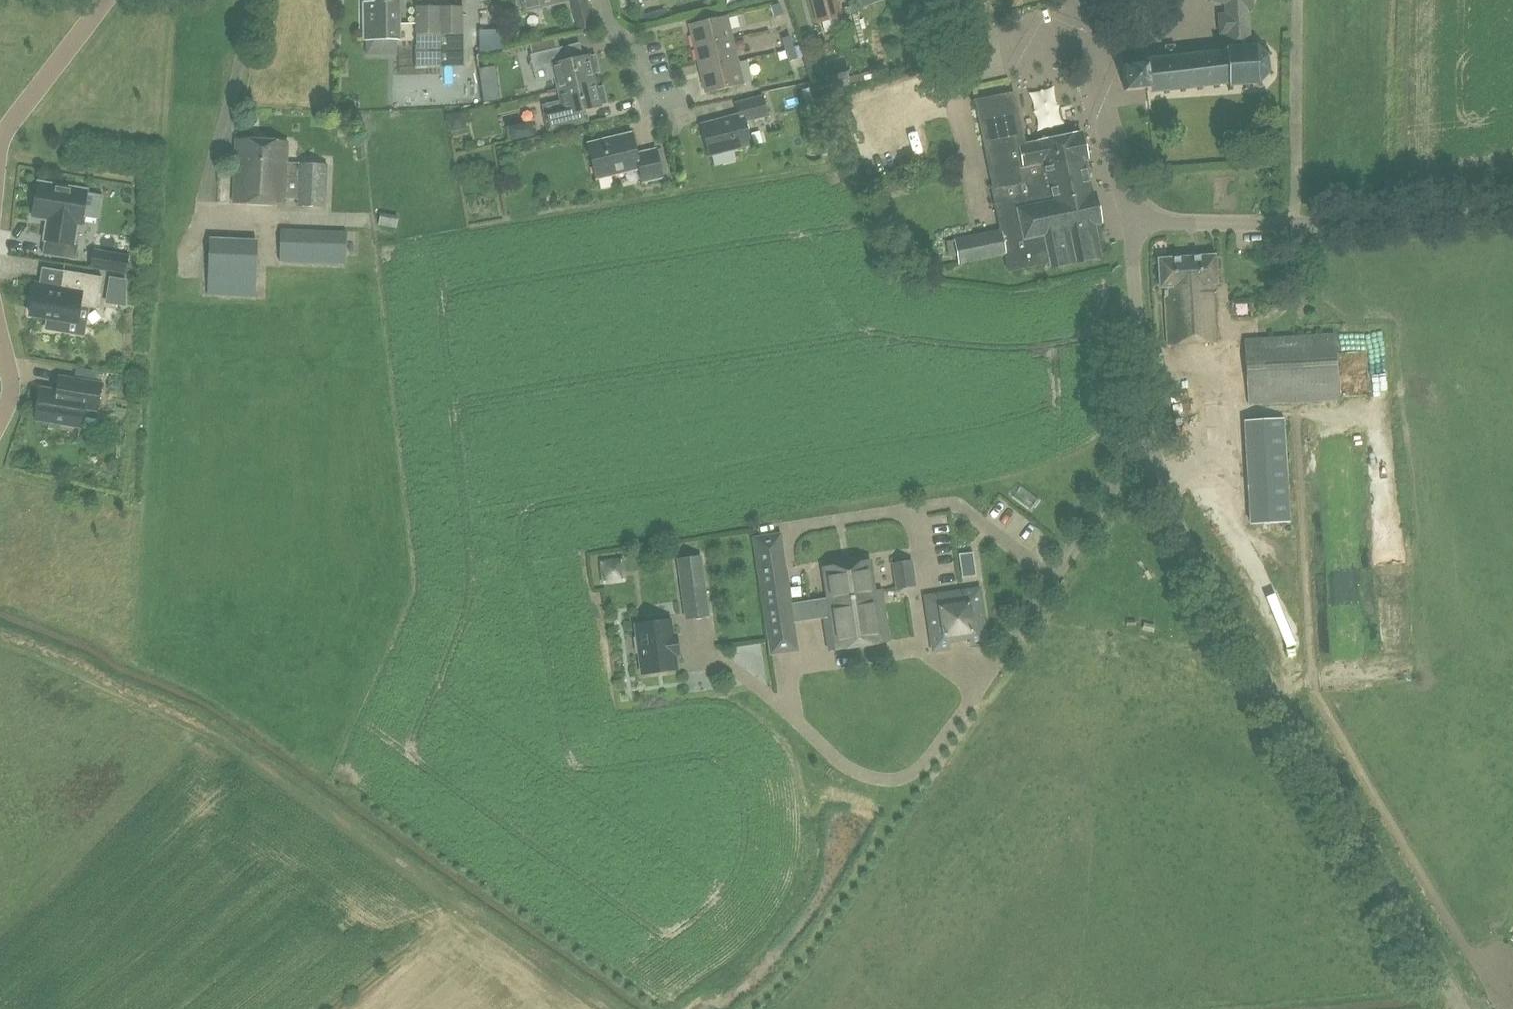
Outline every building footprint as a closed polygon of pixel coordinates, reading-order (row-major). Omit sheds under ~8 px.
[(364,40),(399,39),(398,0),(372,0),(372,2),(363,3),(364,40)] [(526,10),(568,0),(518,0),(519,5),(522,6),(525,6),(526,10)] [(576,18),(580,17),(582,28),(592,25),(590,15),(591,14),(587,0),(571,0),(576,18)] [(819,21),(840,15),(836,0),(813,0),(819,21)] [(1177,52),(1176,44),(1166,45),(1167,53),(1162,54),(1162,58),(1144,60),(1144,63),(1124,66),(1126,91),(1147,89),(1148,92),(1166,90),(1166,94),(1170,94),(1170,89),(1182,88),(1182,93),(1187,92),(1187,88),(1199,86),(1199,90),(1203,90),(1203,86),(1215,85),(1215,89),(1219,88),(1219,84),(1227,83),(1231,87),(1231,91),(1235,91),(1234,87),(1245,86),(1246,90),(1250,89),(1250,85),(1259,84),(1262,88),(1265,85),(1262,82),(1269,74),(1273,76),(1275,72),(1271,70),(1270,57),(1274,55),(1272,52),(1268,54),(1260,47),(1262,42),(1259,40),(1256,44),(1252,45),(1249,11),(1253,12),(1256,0),(1214,0),(1226,4),(1227,13),(1220,14),(1222,33),(1228,32),(1230,43),(1227,44),(1227,47),(1225,47),(1225,51),(1216,52),(1216,48),(1211,48),(1212,52),(1199,54),(1199,50),(1195,50),(1195,54),(1182,56),(1182,51),(1177,52)] [(780,3),(772,6),(776,17),(784,14),(780,3)] [(857,12),(856,5),(843,8),(845,15),(857,12)] [(936,26),(948,23),(944,5),(931,9),(936,26)] [(417,45),(415,45),(415,46),(416,65),(440,65),(463,65),(463,34),(463,25),(464,7),(463,7),(416,6),(416,22),(416,34),(417,34),(417,45)] [(695,47),(733,38),(728,15),(689,24),(695,47)] [(782,39),(786,49),(795,47),(791,36),(782,39)] [(600,72),(596,54),(590,56),(590,55),(565,61),(562,47),(560,37),(531,44),(534,54),(531,54),(532,60),(535,72),(537,82),(555,77),(558,89),(595,80),(594,73),(600,72)] [(700,70),(739,61),(733,38),(695,47),(700,70)] [(795,47),(786,49),(790,61),(798,59),(795,47)] [(739,61),(700,70),(706,93),(744,84),(739,61)] [(851,86),(847,71),(827,76),(832,92),(851,86)] [(852,87),(864,84),(861,74),(849,77),(852,87)] [(597,87),(595,80),(558,89),(561,100),(543,105),(549,130),(579,123),(576,111),(601,105),(601,104),(607,103),(603,85),(597,87)] [(482,102),(498,100),(496,84),(481,86),(482,102)] [(808,88),(800,90),(803,103),(811,101),(808,88)] [(752,144),(746,121),(769,115),(763,96),(737,103),(740,114),(702,124),(711,155),(752,144)] [(955,239),(946,242),(949,259),(958,258),(959,265),(1005,256),(1008,270),(1011,270),(1052,261),(1053,266),(1103,256),(1096,224),(1102,223),(1095,192),(1094,192),(1087,158),(1088,158),(1082,132),(1021,145),(1011,97),(977,105),(994,187),(991,187),(994,203),(1000,230),(955,239)] [(518,125),(521,138),(533,135),(530,122),(518,125)] [(643,182),(663,177),(656,149),(636,153),(631,133),(589,143),(597,178),(640,168),(643,182)] [(233,203),(287,205),(287,199),(297,200),(297,205),(326,206),(328,164),(289,161),(289,141),(236,138),(233,203)] [(61,243),(58,256),(75,259),(78,244),(73,243),(76,223),(81,224),(87,190),(37,183),(36,188),(32,188),(30,199),(35,200),(32,216),(48,219),(44,240),(61,243)] [(346,264),(348,231),(282,230),(279,261),(346,264)] [(256,296),(258,239),(211,237),(209,294),(256,296)] [(93,257),(91,268),(125,274),(128,256),(108,253),(107,259),(93,257)] [(1165,288),(1166,310),(1168,344),(1219,341),(1216,293),(1212,293),(1212,284),(1219,284),(1217,255),(1160,258),(1162,288),(1165,288)] [(102,277),(63,270),(60,287),(34,283),(29,314),(48,317),(46,329),(68,332),(70,321),(77,322),(80,306),(97,309),(102,277)] [(126,300),(127,280),(110,278),(107,297),(126,300)] [(1339,398),(1335,334),(1245,339),(1249,404),(1339,398)] [(73,368),(71,378),(101,383),(102,373),(73,368)] [(96,410),(101,383),(71,378),(59,376),(56,390),(40,387),(34,419),(80,427),(83,408),(96,410)] [(1252,520),(1290,518),(1284,418),(1246,420),(1252,520)] [(756,552),(769,639),(794,635),(792,621),(790,605),(781,548),(756,552)] [(975,575),(972,552),(957,554),(960,577),(975,575)] [(706,597),(700,555),(678,559),(683,600),(706,597)] [(830,649),(887,641),(879,590),(874,591),(869,561),(824,568),(828,599),(790,605),(792,621),(825,615),(830,649)] [(910,561),(894,564),(897,587),(914,585),(910,561)] [(978,589),(926,597),(934,649),(948,647),(947,634),(969,630),(971,644),(986,641),(978,589)] [(694,616),(695,643),(716,642),(715,615),(694,616)] [(670,619),(636,624),(637,636),(640,636),(642,653),(639,653),(642,673),(676,669),(670,619)]
